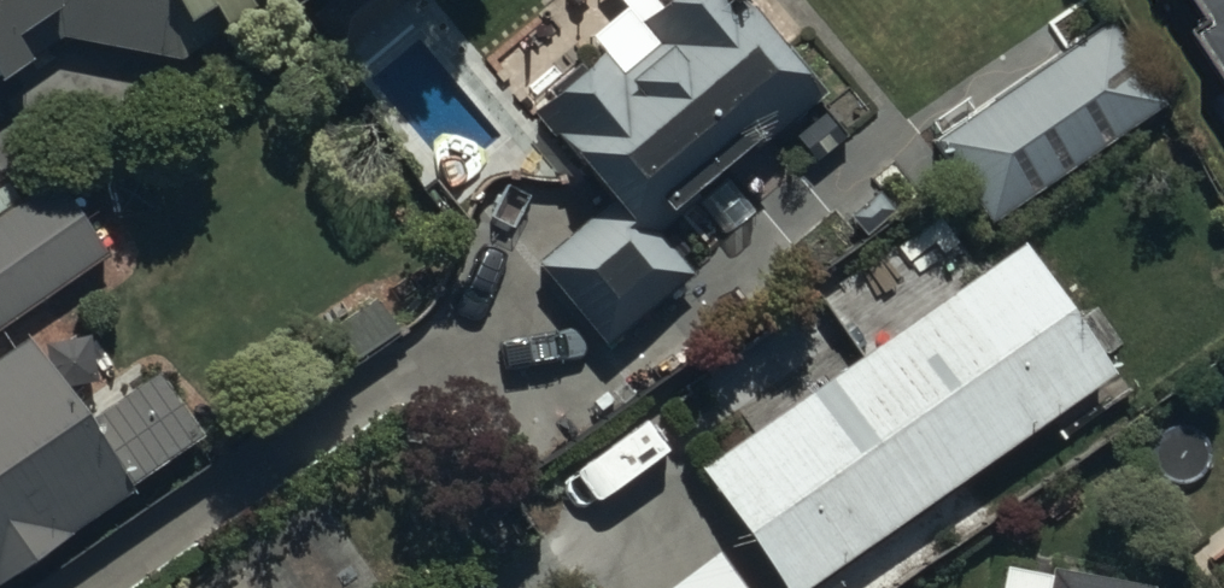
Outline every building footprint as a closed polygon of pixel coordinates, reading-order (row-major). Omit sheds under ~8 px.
[(31,79),(27,72),(57,52),(180,75),(254,29),(241,8),(253,0),(0,0),(0,99),(31,79)] [(628,21),(592,49),(601,60),(527,119),(606,219),(535,275),(604,362),(691,294),(652,245),(814,118),(729,11),(735,6),(730,0),(611,0),(628,21)] [(1216,4),(1199,15),(1223,52),(1223,0),(1214,0),(1216,4)] [(1167,116),(1107,30),(1091,42),(1082,30),(968,109),(978,124),(936,153),(993,236),(1167,116)] [(54,187),(19,210),(2,184),(0,185),(0,330),(6,340),(109,272),(54,187)] [(1022,258),(698,481),(774,587),(822,587),(1110,385),(1096,366),(1120,348),(1092,309),(1070,325),(1022,258)] [(148,383),(76,433),(23,357),(0,373),(0,587),(7,587),(198,454),(148,383)] [(717,564),(682,587),(734,587),(717,564)]
